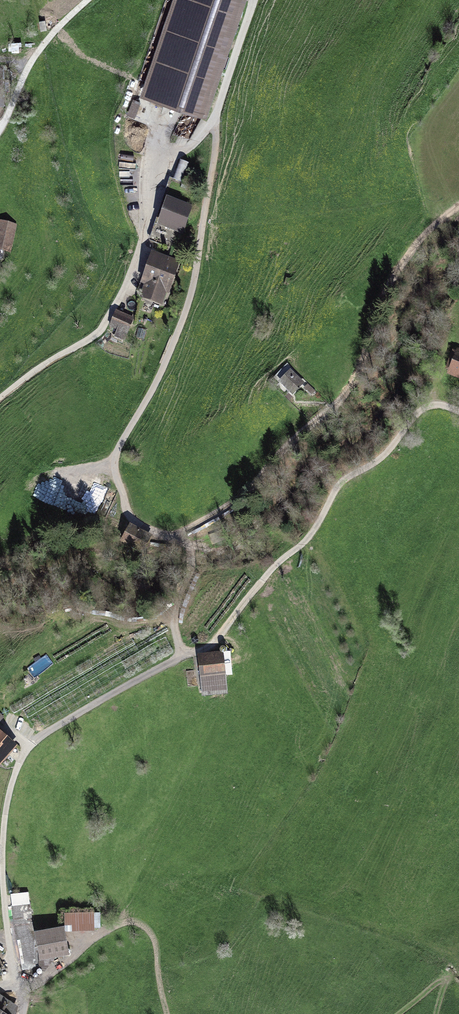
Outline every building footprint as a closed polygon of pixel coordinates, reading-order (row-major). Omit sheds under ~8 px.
[(141,96),(206,117),(245,0),(244,0),(173,0),(141,96)] [(132,103),(129,117),(135,119),(139,104),(132,103)] [(181,183),(188,165),(180,162),(173,179),(181,183)] [(158,229),(187,238),(196,209),(167,200),(158,229)] [(9,252),(15,226),(0,222),(0,250),(9,252)] [(146,294),(180,304),(192,264),(158,253),(146,294)] [(117,328),(130,334),(137,318),(124,312),(117,328)] [(443,374),(458,379),(458,355),(449,352),(443,374)] [(287,397),(297,384),(282,372),(271,385),(287,397)] [(101,506),(112,512),(121,498),(110,492),(101,506)] [(129,526),(121,547),(144,556),(152,535),(129,526)] [(202,697),(227,694),(222,651),(197,654),(202,697)] [(22,744),(0,722),(0,767),(22,744)] [(29,893),(11,895),(17,940),(28,939),(26,922),(33,921),(29,893)] [(95,933),(94,915),(65,916),(65,934),(95,933)] [(35,959),(63,954),(57,925),(30,930),(35,959)]
